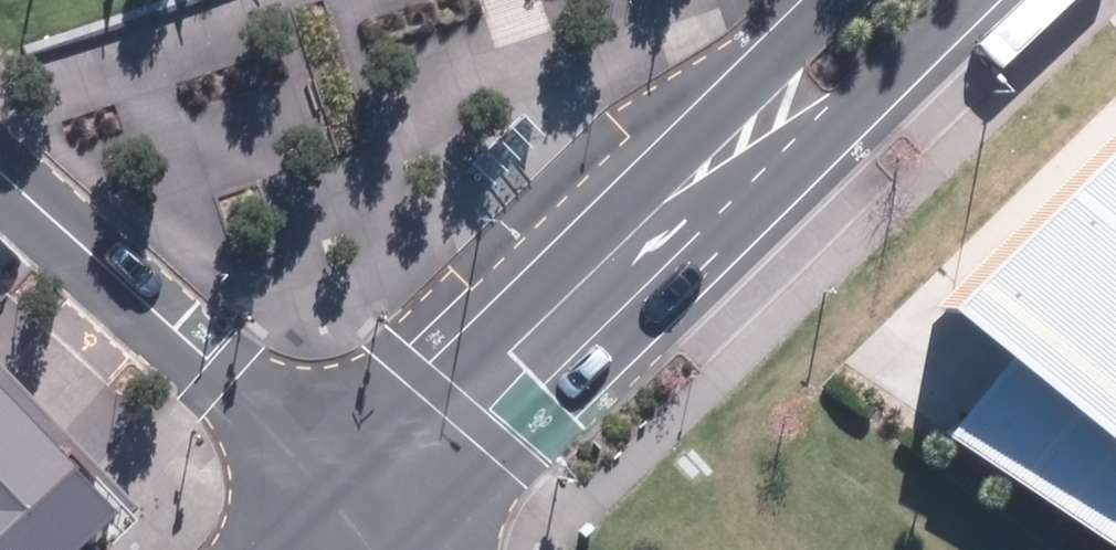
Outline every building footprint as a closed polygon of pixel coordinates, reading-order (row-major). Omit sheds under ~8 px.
[(520,115),(470,163),(489,183),(540,135),(520,115)] [(936,416),(1115,536),(1115,161),(953,332),(986,355),(936,416)] [(129,500),(0,366),(0,549),(77,549),(129,500)]
